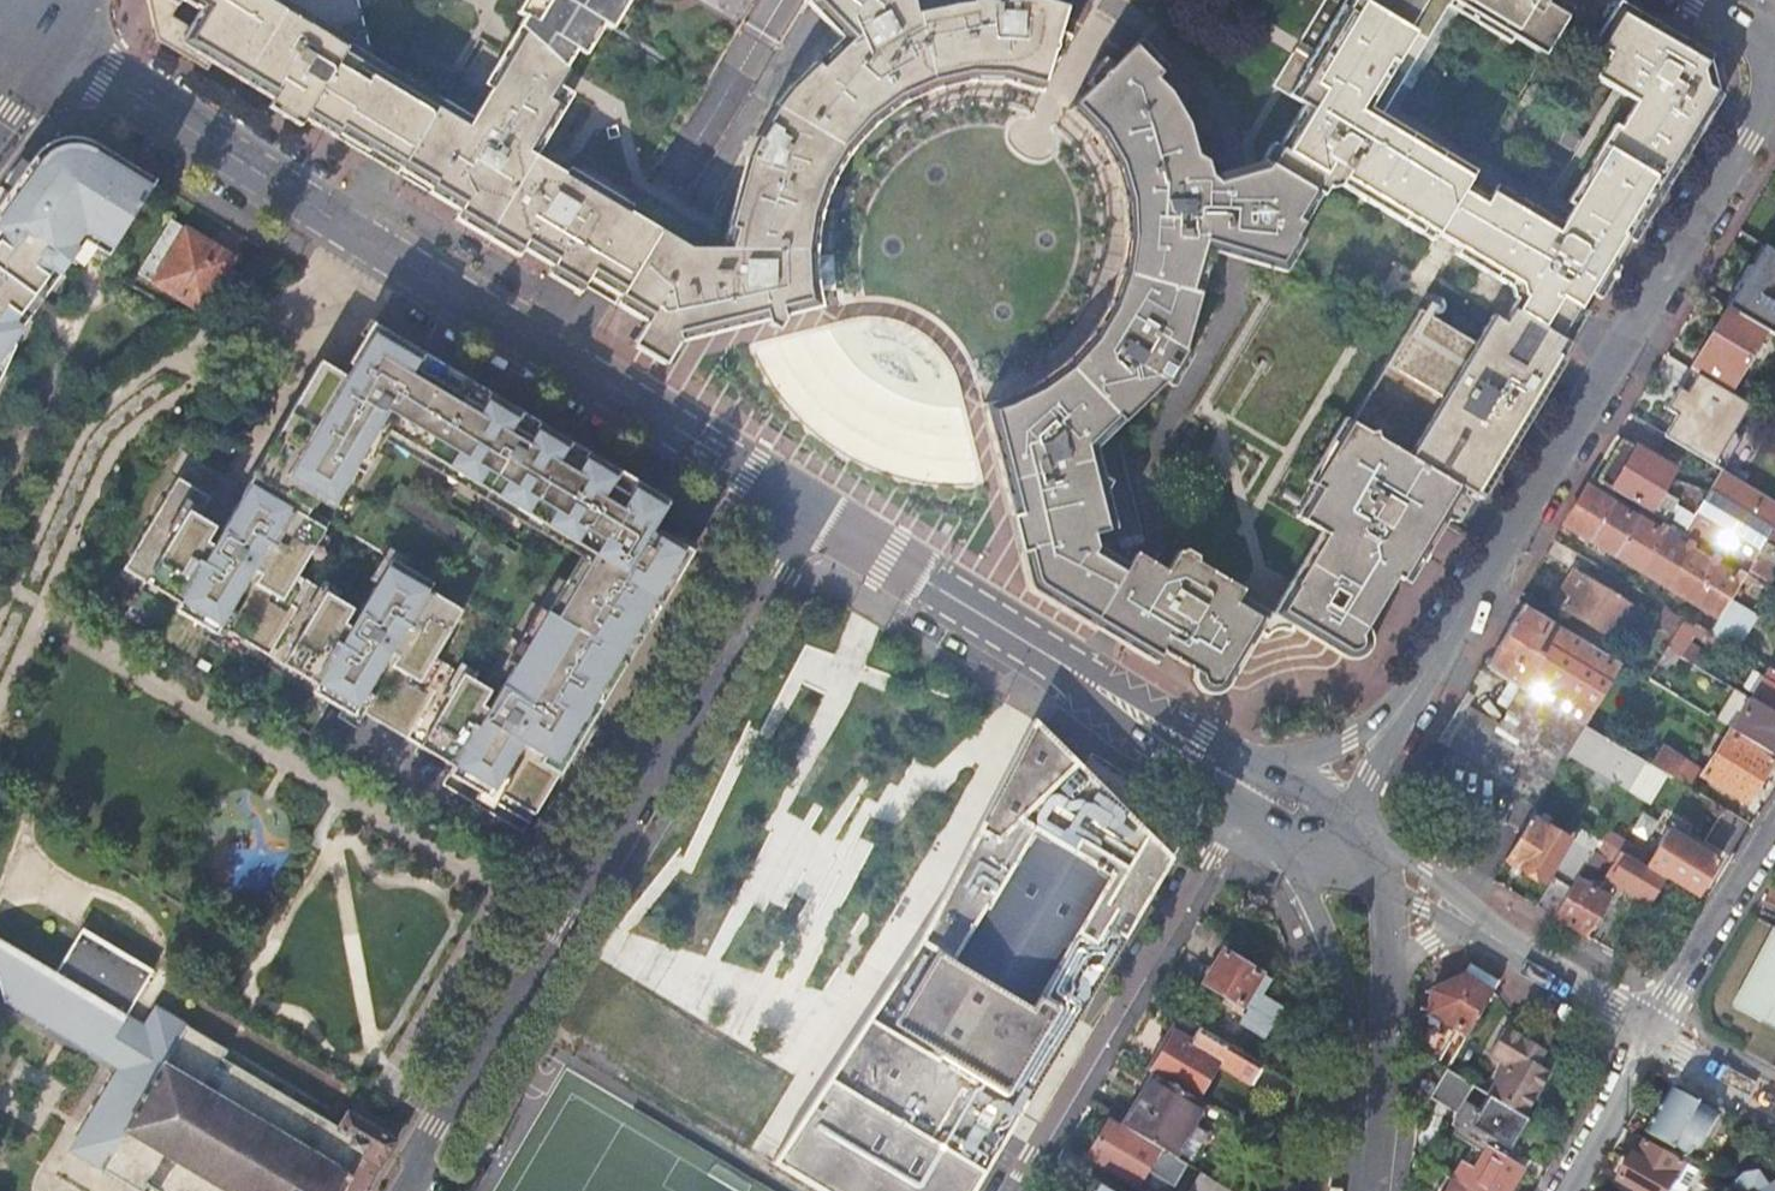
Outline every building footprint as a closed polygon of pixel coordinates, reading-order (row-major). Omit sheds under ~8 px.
[(401,168),(442,100),(374,59),(361,10),(359,0),(150,0),(162,44),(209,72),(214,64),(274,100),(269,108),(302,127),(307,119),(388,168),(398,174),(401,168)] [(517,14),(524,20),(520,26),(567,65),(576,52),(583,56),(585,58),(603,28),(610,32),(612,30),(630,0),(525,0),(517,14)] [(973,1),(919,10),(917,0),(809,0),(808,3),(827,23),(841,37),(790,87),(776,106),(758,137),(747,165),(743,176),(722,249),(693,248),(646,323),(633,346),(666,366),(679,343),(680,343),(823,307),(821,298),(818,284),(817,246),(822,215),(832,187),(847,160),(875,126),(903,105),(938,90),(971,83),(1005,83),(1041,93),(1044,83),(1051,62),(1060,31),(1070,0),(973,0),(973,1)] [(1271,144),(1273,145),(1263,161),(1322,196),(1327,187),(1340,185),(1433,241),(1444,248),(1509,287),(1511,299),(1514,301),(1510,308),(1568,343),(1586,313),(1579,308),(1589,292),(1600,299),(1628,254),(1722,95),(1719,93),(1710,59),(1712,55),(1619,0),(1617,0),(1592,43),(1607,53),(1593,76),(1636,101),(1589,178),(1583,175),(1567,200),(1570,202),(1571,208),(1566,216),(1561,224),(1497,184),(1488,196),(1477,189),(1468,184),(1474,170),(1361,100),(1365,94),(1371,82),(1395,97),(1453,0),(1545,57),(1575,8),(1560,0),(1346,0),(1317,49),(1315,48),(1311,54),(1309,59),(1308,63),(1305,67),(1289,93),(1305,102),(1279,145),(1273,141),(1271,144)] [(1346,0),(1325,0),(1301,40),(1308,44),(1315,48),(1317,49),(1346,0)] [(442,100),(401,168),(398,174),(459,211),(455,219),(518,258),(524,250),(552,267),(548,275),(580,294),(585,286),(602,297),(646,323),(693,248),(690,248),(629,212),(633,206),(624,200),(574,170),(570,169),(567,175),(554,167),(537,157),(574,94),(560,86),(563,81),(570,70),(567,65),(520,26),(507,47),(485,84),(492,88),(474,119),(442,100)] [(1071,37),(1060,31),(1051,62),(1055,63),(1071,37)] [(1010,511),(1029,588),(1091,625),(1096,617),(1127,564),(1096,546),(1093,535),(1116,529),(1095,447),(1163,382),(1172,387),(1192,356),(1183,350),(1199,295),(1211,252),(1240,260),(1278,270),(1322,196),(1263,161),(1273,145),(1271,144),(1261,160),(1233,168),(1211,175),(1206,161),(1199,156),(1188,120),(1155,75),(1166,64),(1139,37),(1115,61),(1092,84),(1075,101),(1068,108),(1094,134),(1115,169),(1123,206),(1123,214),(1125,241),(1123,252),(1120,269),(1118,273),(1115,283),(1107,303),(1095,326),(1080,345),(1076,349),(1059,365),(1039,379),(1033,383),(1004,397),(988,401),(983,402),(986,411),(1010,511)] [(1281,88),(1289,93),(1305,67),(1308,63),(1309,59),(1301,55),(1294,51),(1292,53),(1274,84),(1281,88)] [(1086,80),(1092,84),(1115,61),(1103,55),(1086,80)] [(34,158),(36,159),(63,153),(94,146),(95,144),(91,141),(86,139),(80,137),(71,136),(64,137),(58,138),(53,140),(46,144),(40,149),(34,158)] [(12,345),(8,342),(30,311),(34,306),(38,301),(68,259),(76,264),(81,257),(86,254),(93,254),(103,259),(107,251),(108,252),(148,186),(149,186),(153,179),(148,176),(147,179),(105,153),(98,149),(100,147),(95,144),(94,146),(63,153),(36,159),(34,158),(31,162),(34,165),(17,190),(13,187),(10,191),(13,194),(0,212),(0,373),(12,345)] [(633,206),(629,212),(690,248),(693,248),(704,230),(712,235),(720,223),(697,208),(687,201),(667,188),(650,176),(645,185),(633,206)] [(170,219),(137,272),(200,311),(234,258),(170,219)] [(1746,264),(1731,288),(1735,290),(1725,306),(1774,335),(1774,252),(1762,245),(1749,266),(1746,264)] [(1568,343),(1510,308),(1502,322),(1491,315),(1475,343),(1418,309),(1352,420),(1351,422),(1465,490),(1481,499),(1564,360),(1559,357),(1568,343)] [(1722,312),(1688,369),(1692,371),(1721,388),(1730,374),(1737,379),(1763,336),(1722,312)] [(344,702),(363,714),(454,767),(450,774),(479,791),(483,784),(535,815),(564,767),(523,743),(537,719),(549,727),(546,733),(574,749),(575,747),(578,742),(571,738),(582,719),(614,666),(621,670),(692,550),(659,530),(653,526),(651,526),(667,500),(627,476),(585,451),(476,385),(465,378),(422,450),(399,436),(440,369),(442,364),(374,323),(343,374),(321,361),(221,530),(216,527),(214,526),(205,541),(190,532),(199,517),(210,497),(178,477),(166,498),(161,495),(153,508),(158,510),(150,524),(145,521),(143,525),(147,528),(123,569),(178,602),(174,610),(203,627),(208,620),(316,685),(311,692),(329,703),(340,710),(344,702)] [(454,371),(442,364),(440,369),(399,436),(422,450),(465,378),(454,371)] [(1675,414),(1661,436),(1720,471),(1740,438),(1731,432),(1748,404),(1721,388),(1692,371),(1668,410),(1675,414)] [(1351,422),(1343,418),(1306,480),(1314,485),(1296,516),(1322,532),(1271,616),(1286,625),(1292,628),(1346,660),(1363,657),(1371,640),(1363,625),(1370,623),(1397,578),(1408,585),(1465,490),(1351,422)] [(1620,440),(1595,481),(1599,484),(1612,491),(1647,512),(1672,470),(1620,440)] [(1721,472),(1708,493),(1687,486),(1665,523),(1747,570),(1773,527),(1774,524),(1774,504),(1721,472)] [(1719,617),(1740,581),(1744,574),(1739,571),(1735,577),(1715,565),(1719,559),(1713,555),(1709,562),(1689,550),(1693,544),(1687,540),(1683,546),(1662,534),(1666,528),(1660,525),(1657,531),(1602,498),(1605,493),(1609,496),(1612,491),(1599,484),(1593,493),(1585,488),(1563,525),(1719,617)] [(214,526),(199,517),(190,532),(205,541),(214,526)] [(1747,570),(1766,582),(1774,567),(1774,529),(1773,527),(1747,570)] [(1096,617),(1091,625),(1108,636),(1154,663),(1159,656),(1161,653),(1185,668),(1186,666),(1189,667),(1191,665),(1195,667),(1195,678),(1198,688),(1205,694),(1211,696),(1217,696),(1223,693),(1229,686),(1257,639),(1264,639),(1271,632),(1275,632),(1280,631),(1289,632),(1292,628),(1286,625),(1271,616),(1240,596),(1243,591),(1178,552),(1166,572),(1150,563),(1134,553),(1127,564),(1096,617)] [(1552,604),(1614,640),(1635,607),(1573,571),(1552,604)] [(1709,632),(1736,648),(1767,596),(1740,581),(1719,617),(1709,632)] [(1553,707),(1584,726),(1621,664),(1522,605),(1485,667),(1520,688),(1553,707)] [(1666,648),(1680,656),(1698,626),(1684,618),(1666,648)] [(1770,669),(1751,699),(1774,714),(1774,672),(1770,669)] [(1553,707),(1520,688),(1508,709),(1540,729),(1553,707)] [(1774,756),(1774,755),(1774,714),(1751,699),(1732,730),(1774,756)] [(344,702),(340,710),(359,721),(363,714),(344,702)] [(1568,753),(1584,726),(1553,707),(1540,729),(1521,761),(1507,785),(1538,803),(1568,753)] [(1508,709),(1489,741),(1521,761),(1540,729),(1508,709)] [(1489,741),(1448,717),(1434,741),(1507,785),(1521,761),(1489,741)] [(549,727),(537,719),(523,743),(564,767),(574,749),(546,733),(549,727)] [(770,1163),(817,1190),(970,1190),(1172,860),(1127,815),(1032,721),(914,920),(849,1031),(770,1163)] [(1646,763),(1642,760),(1584,726),(1568,753),(1597,770),(1612,779),(1630,789),(1646,763)] [(1665,773),(1692,790),(1701,776),(1745,803),(1772,759),(1728,731),(1703,771),(1660,746),(1650,765),(1665,773)] [(1650,765),(1660,746),(1653,741),(1642,760),(1646,763),(1650,765)] [(1649,800),(1665,773),(1650,765),(1646,763),(1630,789),(1649,800)] [(1607,787),(1612,779),(1597,770),(1592,778),(1607,787)] [(1529,818),(1505,858),(1543,881),(1567,840),(1529,818)] [(1611,833),(1605,843),(1620,853),(1627,857),(1628,857),(1634,848),(1611,833)] [(1581,834),(1575,843),(1591,854),(1594,850),(1597,844),(1581,834)] [(1594,850),(1614,863),(1620,853),(1605,843),(1600,840),(1597,844),(1594,850)] [(1662,879),(1695,898),(1718,859),(1686,840),(1675,857),(1659,847),(1646,868),(1662,879)] [(1536,907),(1553,917),(1577,879),(1591,854),(1575,843),(1536,907)] [(1647,904),(1662,879),(1646,868),(1628,857),(1627,857),(1620,853),(1614,863),(1604,878),(1647,904)] [(1553,917),(1585,935),(1591,924),(1601,909),(1607,898),(1577,879),(1553,917)] [(1601,909),(1591,924),(1597,928),(1606,911),(1601,909)] [(119,1069),(144,1028),(135,1023),(126,1017),(139,996),(155,968),(84,926),(58,969),(0,935),(0,983),(4,1002),(119,1069)] [(1774,1010),(1774,927),(1736,998),(1763,1013),(1767,1005),(1774,1010)] [(1223,950),(1203,983),(1241,1005),(1260,972),(1223,950)] [(1469,964),(1462,975),(1492,992),(1498,981),(1488,975),(1469,964)] [(1492,992),(1462,975),(1430,991),(1428,1011),(1453,1025),(1467,1033),(1492,992)] [(1242,1021),(1268,1034),(1285,1002),(1259,989),(1242,1021)] [(1767,1005),(1763,1013),(1774,1019),(1774,1010),(1767,1005)] [(396,1141),(347,1112),(338,1126),(321,1117),(322,1114),(320,1111),(309,1105),(306,1107),(293,1100),(293,1094),(282,1088),(277,1090),(266,1083),(266,1078),(253,1071),(249,1073),(223,1057),(227,1050),(156,1007),(144,1028),(119,1069),(76,1140),(70,1136),(61,1150),(69,1156),(73,1151),(140,1190),(143,1190),(147,1185),(158,1190),(348,1190),(350,1188),(347,1186),(354,1175),(350,1172),(360,1155),(381,1167),(396,1141)] [(1467,1033),(1453,1025),(1437,1052),(1451,1061),(1467,1033)] [(1505,1064),(1487,1094),(1524,1116),(1550,1072),(1536,1063),(1544,1050),(1504,1026),(1488,1055),(1505,1064)] [(1264,1066),(1199,1027),(1190,1042),(1169,1030),(1146,1068),(1155,1073),(1195,1097),(1215,1065),(1252,1085),(1264,1066)] [(1446,1070),(1429,1098),(1456,1114),(1473,1086),(1446,1070)] [(1195,1097),(1155,1073),(1123,1126),(1159,1147),(1171,1154),(1187,1128),(1201,1101),(1195,1097)] [(1714,1111),(1673,1088),(1648,1132),(1690,1155),(1714,1111)] [(1109,1118),(1087,1155),(1143,1190),(1171,1190),(1187,1164),(1171,1154),(1159,1147),(1123,1126),(1109,1118)] [(1204,1138),(1187,1128),(1171,1154),(1189,1165),(1204,1138)] [(1687,1163),(1648,1142),(1622,1181),(1640,1190),(1671,1190),(1687,1163)] [(1523,1167),(1487,1146),(1474,1168),(1463,1161),(1453,1178),(1474,1190),(1509,1190),(1523,1167)] [(1687,1163),(1671,1190),(1689,1190),(1699,1170),(1687,1163)] [(1201,1172),(1188,1190),(1233,1190),(1201,1172)] [(1446,1174),(1436,1190),(1474,1190),(1453,1178),(1446,1174)] [(1717,1181),(1706,1174),(1700,1183),(1712,1190),(1717,1181)] [(1735,1190),(1738,1190),(1774,1190),(1774,1189),(1774,1183),(1763,1189),(1758,1177),(1746,1179),(1735,1190)] [(1096,1182),(1090,1190),(1111,1190),(1096,1182)]
